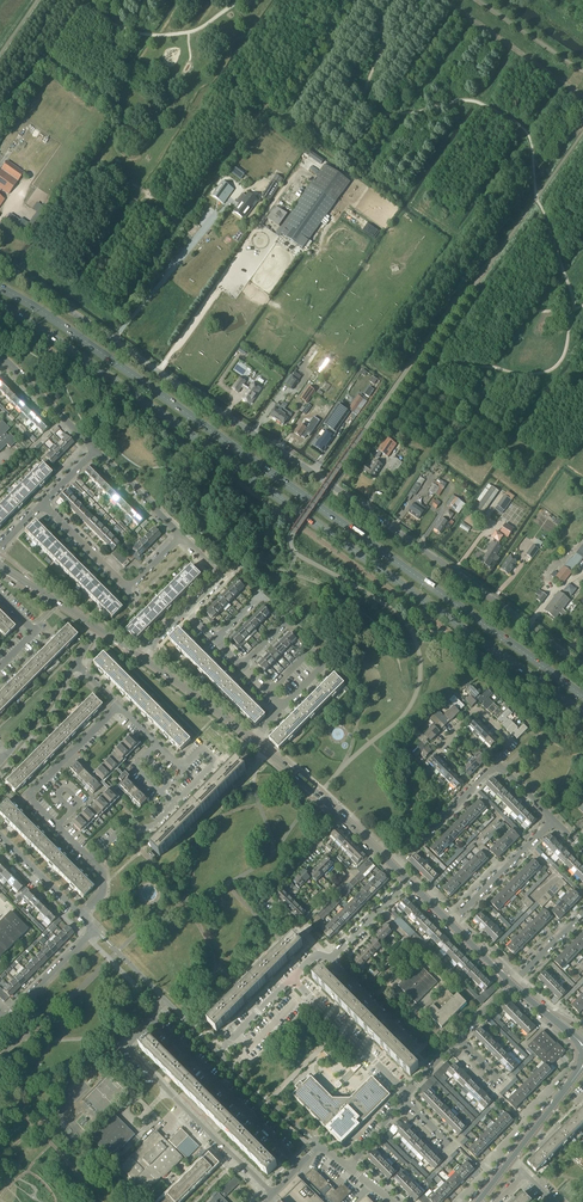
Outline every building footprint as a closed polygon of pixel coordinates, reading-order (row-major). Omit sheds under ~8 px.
[(321,164),(323,161),(306,149),(304,152),(307,155),(311,157),(314,159),(317,162),(321,164)] [(112,164),(119,167),(122,161),(114,158),(112,164)] [(8,194),(23,173),(7,161),(0,171),(0,189),(8,194)] [(314,180),(288,216),(280,228),(277,231),(289,239),(294,243),(302,249),(319,225),(336,202),(339,198),(337,197),(340,193),(342,194),(350,183),(325,165),(316,176),(322,180),(319,184),(314,180)] [(231,173),(240,180),(244,175),(235,168),(231,173)] [(261,198),(269,203),(279,186),(272,181),(261,198)] [(213,196),(223,203),(233,190),(223,182),(213,196)] [(234,212),(244,219),(258,201),(254,198),(255,196),(254,195),(252,197),(248,193),(246,196),(244,194),(239,200),(239,199),(236,202),(239,205),(234,212)] [(279,228),(280,228),(288,216),(288,215),(287,216),(284,214),(285,213),(276,207),(273,210),(273,209),(270,212),(271,213),(267,218),(268,219),(268,220),(271,221),(279,226),(280,227),(279,228)] [(247,352),(240,347),(238,351),(244,356),(247,352)] [(295,373),(286,385),(292,390),(301,377),(295,373)] [(232,389),(238,393),(242,387),(248,391),(242,399),(250,405),(256,396),(261,390),(253,384),(249,389),(243,385),(245,382),(240,378),(232,389)] [(5,397),(12,390),(6,385),(0,391),(0,395),(2,394),(5,397)] [(300,399),(307,403),(315,392),(309,387),(306,390),(300,399)] [(5,397),(10,402),(17,395),(12,390),(5,397)] [(14,409),(15,407),(22,401),(17,395),(10,402),(9,404),(14,409)] [(349,410),(353,413),(363,399),(359,396),(349,410)] [(15,407),(21,413),(28,406),(22,401),(15,407)] [(311,445),(322,453),(336,433),(333,431),(348,410),(339,404),(325,425),(328,427),(320,438),(317,436),(311,445)] [(270,416),(276,421),(284,410),(277,405),(275,407),(272,412),(273,412),(270,416)] [(21,413),(26,418),(33,411),(28,406),(21,413)] [(306,406),(298,417),(302,420),(308,411),(307,410),(309,408),(306,406)] [(284,410),(276,421),(283,425),(286,421),(287,422),(292,415),(284,410)] [(29,420),(32,423),(38,417),(33,411),(26,418),(23,421),(25,424),(29,420)] [(34,426),(37,429),(44,422),(38,417),(32,423),(28,426),(31,429),(34,426)] [(4,448),(3,447),(6,444),(10,448),(17,441),(10,435),(8,436),(5,433),(9,429),(2,422),(0,424),(0,451),(4,448)] [(44,422),(37,429),(42,434),(49,427),(44,422)] [(295,433),(300,437),(309,424),(305,422),(304,423),(302,422),(295,433)] [(64,439),(61,442),(68,449),(73,443),(63,433),(61,436),(64,439)] [(377,450),(388,457),(396,445),(385,438),(377,450)] [(61,442),(56,447),(62,454),(68,449),(61,442)] [(56,447),(51,453),(57,460),(62,454),(56,447)] [(45,458),(46,459),(51,464),(52,465),(57,460),(51,453),(45,458)] [(386,468),(394,474),(396,472),(402,463),(394,457),(388,466),(386,468)] [(366,473),(374,478),(382,466),(375,460),(370,468),(367,465),(363,470),(366,473)] [(41,465),(19,487),(30,497),(52,475),(46,470),(41,465)] [(84,473),(89,478),(96,471),(91,466),(84,473)] [(89,478),(95,483),(101,476),(96,471),(89,478)] [(95,483),(100,489),(107,482),(101,476),(95,483)] [(75,481),(81,487),(83,484),(78,479),(75,481)] [(440,488),(436,494),(439,496),(443,490),(447,484),(438,479),(434,485),(440,488)] [(103,491),(105,494),(112,487),(107,482),(100,489),(97,492),(100,494),(103,491)] [(436,495),(436,494),(440,488),(434,485),(433,484),(429,491),(436,495)] [(0,506),(0,510),(8,518),(30,497),(19,487),(0,506)] [(105,494),(111,499),(117,493),(112,487),(105,494)] [(411,493),(414,495),(417,498),(422,492),(415,487),(411,493)] [(474,512),(481,516),(498,492),(491,487),(474,512)] [(59,498),(64,503),(71,497),(66,491),(59,498)] [(111,499),(116,505),(123,498),(117,493),(111,499)] [(446,505),(448,507),(458,514),(465,504),(453,495),(446,505)] [(497,506),(504,511),(511,501),(504,496),(497,506)] [(64,503),(69,509),(76,502),(71,497),(64,503)] [(116,505),(121,510),(128,503),(123,498),(116,505)] [(69,509),(75,514),(82,507),(76,502),(69,509)] [(121,510),(127,515),(133,509),(128,503),(121,510)] [(409,512),(415,516),(418,518),(426,509),(421,505),(419,507),(414,504),(409,512)] [(75,514),(80,519),(87,513),(82,507),(75,514)] [(127,515),(132,521),(139,514),(133,509),(127,515)] [(443,515),(450,520),(453,514),(447,510),(443,515)] [(80,519),(86,525),(92,518),(87,513),(80,519)] [(139,514),(132,521),(138,526),(144,519),(139,514)] [(86,525),(91,530),(98,523),(92,518),(86,525)] [(441,518),(433,529),(441,535),(446,527),(449,529),(454,522),(451,520),(449,523),(441,518)] [(24,532),(27,535),(77,585),(111,619),(121,609),(78,566),(47,535),(34,522),(24,532)] [(91,530),(96,535),(103,529),(98,523),(91,530)] [(500,533),(503,535),(507,538),(509,535),(513,529),(511,528),(513,525),(509,523),(507,525),(505,524),(500,533)] [(96,535),(101,541),(108,534),(103,529),(96,535)] [(154,529),(148,534),(155,541),(160,535),(154,529)] [(491,538),(499,543),(503,537),(496,531),(491,538)] [(101,541),(107,546),(113,539),(108,534),(101,541)] [(148,534),(143,539),(150,546),(155,541),(148,534)] [(113,539),(107,546),(112,551),(119,545),(113,539)] [(143,539),(138,545),(144,552),(150,546),(143,539)] [(130,548),(132,550),(137,555),(139,557),(144,552),(138,545),(135,542),(130,548)] [(496,562),(499,558),(496,556),(501,548),(492,542),(486,550),(488,551),(481,562),(488,567),(493,560),(496,562)] [(539,549),(533,546),(533,545),(526,555),(532,559),(539,549)] [(580,550),(577,553),(577,554),(573,559),(570,558),(564,566),(563,566),(557,574),(554,571),(550,576),(562,584),(571,572),(572,573),(582,558),(582,556),(582,545),(580,550)] [(500,569),(508,575),(511,570),(511,569),(513,567),(514,567),(517,562),(510,557),(500,569)] [(127,560),(122,565),(124,568),(130,563),(127,560)] [(136,642),(180,598),(201,576),(191,566),(126,632),(136,642)] [(242,580),(240,583),(244,587),(250,593),(253,591),(242,580)] [(238,581),(232,586),(239,593),(244,587),(240,583),(238,581)] [(563,591),(570,597),(576,589),(569,584),(563,591)] [(232,586),(227,592),(233,598),(239,593),(232,586)] [(536,600),(541,603),(547,596),(538,590),(535,594),(539,596),(536,600)] [(227,592),(221,597),(228,603),(233,598),(227,592)] [(544,611),(555,619),(559,614),(564,617),(567,613),(562,610),(570,600),(558,592),(544,611)] [(221,597),(216,602),(223,609),(228,603),(221,597)] [(216,602),(211,607),(217,614),(223,609),(216,602)] [(205,613),(206,614),(212,620),(217,614),(211,607),(205,613)] [(264,607),(258,612),(265,619),(270,614),(264,607)] [(270,613),(271,613),(272,614),(271,614),(276,619),(279,617),(274,612),(272,611),(270,613)] [(258,612),(253,618),(260,624),(265,619),(258,612)] [(5,638),(15,628),(0,614),(0,634),(5,638)] [(212,620),(206,614),(204,616),(215,628),(218,626),(212,620)] [(253,618),(247,623),(254,630),(260,624),(253,618)] [(242,628),(249,635),(251,637),(256,632),(254,630),(247,623),(242,628)] [(45,648),(0,693),(0,713),(77,636),(67,626),(45,648)] [(242,628),(237,634),(244,640),(249,635),(242,628)] [(265,716),(212,663),(179,629),(169,639),(255,726),(265,716)] [(290,633),(284,639),(291,645),(297,640),(293,636),(290,633)] [(295,633),(293,636),(297,640),(303,646),(305,643),(295,633)] [(232,639),(233,640),(238,646),(244,640),(237,634),(232,639)] [(284,639),(279,644),(286,651),(291,645),(284,639)] [(238,646),(233,640),(230,643),(242,654),(244,652),(238,646)] [(279,644),(274,649),(280,656),(286,651),(279,644)] [(274,649),(268,655),(275,661),(280,656),(274,649)] [(94,664),(103,673),(181,751),(191,741),(104,654),(94,664)] [(268,655),(263,660),(270,667),(275,661),(268,655)] [(258,665),(259,666),(264,672),(270,667),(263,660),(258,665)] [(269,740),(279,750),(331,698),(333,699),(336,696),(335,694),(344,685),(334,675),(269,740)] [(476,698),(477,700),(481,697),(479,695),(470,686),(466,690),(471,696),(470,697),(469,696),(465,700),(467,703),(472,707),(476,703),(474,700),(476,698)] [(482,706),(487,710),(494,704),(489,699),(488,700),(487,699),(493,694),(488,689),(481,697),(477,700),(481,703),(483,702),(485,704),(482,706)] [(14,793),(89,719),(101,706),(91,696),(4,783),(14,793)] [(453,706),(448,710),(451,713),(455,717),(460,712),(457,710),(459,708),(461,710),(464,706),(454,696),(449,700),(455,706),(454,707),(453,706)] [(494,716),(497,720),(508,709),(503,705),(498,710),(497,709),(498,708),(494,704),(487,710),(491,715),(494,713),(496,715),(494,716)] [(502,726),(507,730),(513,723),(509,719),(508,720),(507,719),(512,714),(508,709),(497,720),(501,723),(502,721),(504,723),(502,726)] [(438,711),(434,716),(444,726),(448,723),(446,721),(448,719),(451,721),(455,717),(451,713),(448,710),(444,715),(445,716),(444,716),(438,711)] [(431,733),(435,737),(440,732),(437,730),(439,728),(441,730),(444,726),(434,716),(429,720),(433,724),(427,729),(428,730),(431,733)] [(469,725),(474,731),(478,727),(479,729),(481,727),(482,725),(478,721),(476,720),(475,721),(473,723),(472,722),(469,725)] [(513,723),(507,730),(511,735),(513,732),(515,734),(514,736),(517,739),(528,729),(523,724),(518,730),(517,729),(518,728),(513,723)] [(474,731),(480,736),(483,733),(484,734),(486,732),(488,731),(484,727),(482,725),(481,727),(479,729),(478,727),(474,731)] [(414,735),(421,742),(425,746),(428,742),(427,741),(428,739),(431,741),(435,737),(431,733),(428,730),(424,734),(425,735),(424,736),(419,731),(414,735)] [(480,736),(485,742),(489,738),(490,740),(492,737),(493,736),(489,732),(488,731),(486,732),(484,734),(483,733),(480,736)] [(131,736),(127,741),(138,751),(140,749),(136,746),(139,744),(131,736)] [(489,738),(485,742),(491,747),(494,744),(495,745),(498,741),(495,738),(493,736),(492,737),(490,740),(489,738)] [(127,741),(123,745),(131,752),(132,750),(136,753),(138,751),(127,741)] [(421,742),(411,753),(415,758),(419,754),(420,754),(425,759),(425,758),(428,756),(432,752),(427,747),(425,750),(423,748),(425,746),(421,742)] [(123,745),(119,749),(130,759),(132,757),(128,754),(131,752),(123,745)] [(119,749),(115,753),(123,760),(124,758),(128,761),(130,759),(119,749)] [(116,754),(112,758),(120,765),(122,763),(125,767),(127,765),(124,761),(123,760),(115,753),(116,754)] [(479,753),(474,758),(477,762),(476,763),(478,765),(479,766),(483,762),(485,761),(484,759),(482,757),(483,756),(479,753)] [(429,768),(431,770),(434,768),(437,764),(438,766),(442,762),(438,758),(436,756),(435,757),(433,759),(433,760),(431,758),(427,761),(426,763),(429,766),(431,765),(429,768)] [(112,758),(108,762),(119,773),(121,771),(118,767),(120,765),(112,758)] [(474,758),(468,764),(472,767),(471,768),(473,771),(474,772),(478,768),(479,766),(478,765),(476,763),(477,762),(474,758)] [(208,787),(207,787),(201,793),(203,795),(184,814),(182,812),(176,818),(177,820),(178,820),(167,831),(166,831),(165,829),(159,836),(160,838),(151,847),(160,856),(224,792),(237,779),(246,771),(236,761),(227,771),(225,769),(219,776),(220,777),(221,777),(209,789),(209,788),(208,787)] [(69,768),(74,772),(80,766),(76,762),(69,768)] [(119,773),(108,762),(96,774),(103,782),(107,778),(113,771),(117,775),(119,773)] [(434,768),(431,770),(433,773),(436,770),(439,773),(442,770),(444,771),(446,768),(447,767),(442,762),(438,766),(437,764),(434,768)] [(472,767),(468,764),(463,769),(466,773),(465,774),(469,777),(472,774),(474,772),(473,771),(471,768),(472,767)] [(74,772),(78,776),(84,770),(80,766),(74,772)] [(439,773),(445,778),(448,775),(449,776),(451,774),(453,773),(449,769),(447,767),(446,768),(444,771),(442,770),(439,773)] [(78,776),(82,780),(88,774),(84,770),(78,776)] [(127,796),(129,795),(135,789),(136,787),(128,779),(130,777),(125,773),(119,780),(122,782),(123,781),(124,782),(119,788),(127,796)] [(445,778),(450,784),(453,781),(454,782),(457,779),(458,778),(454,774),(453,773),(451,774),(449,776),(448,775),(445,778)] [(82,780),(86,784),(92,778),(88,774),(82,780)] [(92,778),(86,784),(90,788),(88,790),(93,794),(102,785),(97,781),(96,782),(92,778)] [(458,791),(457,791),(461,788),(460,787),(464,784),(460,780),(458,778),(457,779),(454,782),(453,781),(450,784),(455,788),(454,789),(453,792),(455,794),(458,791)] [(486,786),(491,791),(494,788),(499,783),(493,778),(494,778),(493,778),(489,782),(485,786),(486,786)] [(491,791),(496,796),(499,793),(504,789),(499,783),(494,788),(491,791)] [(98,796),(96,798),(107,809),(119,797),(111,789),(109,792),(101,800),(98,796)] [(129,795),(133,799),(139,793),(135,789),(129,795)] [(496,796),(502,802),(505,799),(509,794),(504,789),(499,793),(496,796)] [(133,799),(137,803),(143,797),(139,793),(133,799)] [(502,802),(507,807),(510,804),(515,799),(509,794),(505,799),(502,802)] [(143,797),(137,803),(141,807),(147,801),(143,797)] [(97,804),(95,806),(102,813),(107,809),(96,798),(94,800),(97,804)] [(507,807),(512,812),(515,809),(520,804),(515,799),(510,804),(507,807)] [(7,802),(6,801),(0,807),(0,815),(83,898),(93,888),(7,802)] [(478,801),(473,806),(476,810),(481,814),(486,809),(481,804),(478,801)] [(87,806),(90,808),(97,816),(98,817),(102,813),(95,806),(93,808),(89,804),(87,806)] [(512,812),(518,818),(521,814),(525,810),(520,804),(515,809),(512,812)] [(473,806),(468,812),(471,815),(475,819),(481,814),(476,810),(473,806)] [(84,807),(82,809),(93,820),(97,816),(90,808),(88,810),(84,807)] [(84,815),(81,817),(89,824),(93,820),(82,809),(80,811),(84,815)] [(518,818),(523,823),(526,820),(531,815),(525,810),(521,814),(518,818)] [(468,812),(462,817),(465,820),(470,825),(475,819),(471,815),(468,812)] [(76,815),(74,817),(85,828),(89,824),(81,817),(80,819),(76,815)] [(526,820),(523,823),(528,828),(531,825),(536,821),(536,820),(531,815),(526,820)] [(85,828),(74,817),(72,819),(75,823),(73,825),(81,832),(85,828)] [(462,817),(457,822),(460,825),(465,830),(470,825),(465,820),(462,817)] [(492,826),(495,829),(500,824),(498,821),(492,826)] [(457,822),(452,828),(455,831),(459,835),(465,830),(460,825),(457,822)] [(502,822),(500,824),(495,829),(481,843),(482,843),(484,845),(505,824),(502,822)] [(331,835),(336,841),(340,837),(341,838),(343,836),(344,835),(339,830),(338,828),(336,830),(334,832),(331,835)] [(452,828),(446,833),(449,836),(454,841),(459,835),(455,831),(452,828)] [(511,830),(506,835),(509,838),(514,843),(519,838),(514,833),(511,830)] [(446,833),(441,839),(444,842),(449,846),(454,841),(449,836),(446,833)] [(336,841),(342,846),(345,843),(346,842),(346,843),(348,842),(350,840),(346,836),(344,835),(343,836),(341,838),(340,837),(336,841)] [(506,835),(501,840),(504,843),(508,848),(514,843),(509,838),(506,835)] [(543,843),(548,848),(551,845),(555,840),(550,835),(551,835),(550,835),(546,840),(542,843),(543,843)] [(441,839),(436,844),(439,847),(443,851),(449,846),(444,842),(441,839)] [(342,846),(347,852),(351,848),(352,849),(354,847),(355,846),(351,842),(350,840),(348,842),(346,843),(346,842),(345,843),(342,846)] [(501,840),(495,846),(498,849),(503,853),(508,848),(504,843),(501,840)] [(548,848),(553,853),(556,850),(561,845),(555,840),(551,845),(548,848)] [(439,847),(436,844),(430,849),(433,852),(438,857),(443,851),(439,847)] [(553,853),(558,858),(561,855),(566,851),(561,845),(556,850),(553,853)] [(347,852),(353,857),(356,854),(357,853),(358,854),(359,853),(360,851),(357,847),(355,846),(354,847),(352,849),(351,848),(347,852)] [(490,851),(492,854),(493,854),(497,859),(498,859),(503,853),(498,849),(495,846),(490,851)] [(150,851),(147,854),(152,860),(155,857),(150,851)] [(356,854),(353,857),(351,859),(356,865),(358,863),(362,859),(363,860),(366,857),(362,853),(360,851),(359,853),(358,854),(357,853),(356,854)] [(558,858),(564,864),(567,861),(571,856),(566,851),(561,855),(558,858)] [(480,852),(475,857),(478,860),(482,865),(488,860),(487,859),(483,855),(482,854),(480,852)] [(409,862),(414,867),(417,864),(422,860),(417,855),(417,854),(412,859),(409,862)] [(568,870),(569,869),(572,866),(577,861),(571,856),(567,861),(564,864),(567,867),(566,868),(568,870)] [(475,857),(469,863),(472,866),(477,870),(482,865),(478,860),(475,857)] [(323,862),(321,863),(323,864),(325,867),(324,868),(327,871),(332,866),(329,862),(330,861),(327,858),(323,862)] [(368,859),(363,865),(368,870),(369,868),(373,864),(368,859)] [(414,867),(420,872),(423,869),(427,865),(422,860),(417,864),(414,867)] [(533,860),(528,866),(531,869),(535,873),(541,868),(539,866),(536,863),(534,861),(533,860)] [(569,869),(575,874),(578,871),(582,867),(577,861),(572,866),(569,869)] [(318,867),(316,869),(317,870),(319,872),(318,873),(321,877),(327,871),(324,868),(325,867),(323,864),(321,863),(318,867)] [(440,863),(438,865),(444,871),(446,868),(440,863)] [(469,863),(464,868),(467,871),(472,876),(477,870),(472,866),(469,863)] [(1,877),(8,870),(3,865),(0,868),(0,875),(1,877)] [(357,870),(360,873),(362,875),(368,870),(363,865),(357,870)] [(420,872),(425,878),(428,875),(433,870),(427,865),(423,869),(420,872)] [(528,866),(522,871),(525,874),(530,879),(535,873),(531,869),(528,866)] [(580,880),(582,877),(582,868),(582,867),(578,871),(575,874),(580,880)] [(464,868),(458,873),(462,876),(466,881),(472,876),(467,871),(464,868)] [(317,870),(316,869),(312,873),(310,874),(311,876),(314,878),(313,879),(316,882),(321,877),(318,873),(319,872),(317,870)] [(1,877),(7,882),(13,875),(8,870),(1,877)] [(300,874),(299,876),(300,877),(302,879),(301,880),(304,884),(310,878),(307,875),(308,874),(304,870),(300,874)] [(428,875),(425,878),(431,884),(434,880),(438,876),(433,870),(428,875)] [(522,871),(517,876),(520,879),(525,884),(530,879),(525,874),(522,871)] [(381,873),(376,878),(378,881),(383,885),(388,880),(389,880),(384,875),(381,872),(381,873)] [(357,875),(354,878),(358,882),(359,883),(365,878),(362,875),(360,873),(357,875)] [(458,873),(453,879),(456,882),(461,886),(466,881),(462,876),(458,873)] [(546,873),(541,879),(543,881),(549,875),(546,873)] [(7,882),(12,887),(19,881),(13,875),(7,882)] [(300,877),(299,876),(295,879),(293,881),(294,882),(297,885),(296,886),(299,889),(304,884),(301,880),(302,879),(300,877)] [(443,879),(440,876),(432,884),(435,887),(443,879)] [(517,876),(512,882),(515,885),(519,889),(525,884),(520,879),(517,876)] [(376,878),(370,883),(373,886),(378,891),(383,885),(378,881),(376,878)] [(556,883),(561,888),(563,886),(564,887),(567,884),(561,878),(556,883)] [(453,879),(448,884),(451,887),(456,892),(461,886),(456,882),(453,879)] [(17,893),(19,891),(24,886),(19,881),(12,887),(17,893)] [(512,882),(506,887),(509,890),(514,895),(519,889),(515,885),(512,882)] [(370,883),(365,888),(368,891),(373,896),(378,891),(373,886),(370,883)] [(451,887),(448,884),(443,889),(442,889),(446,892),(450,897),(451,897),(450,897),(456,892),(451,887)] [(328,887),(324,891),(323,892),(327,896),(332,891),(329,889),(328,887)] [(506,887),(501,892),(504,895),(509,900),(514,895),(509,890),(506,887)] [(365,888),(359,894),(362,897),(367,901),(373,896),(368,891),(365,888)] [(24,901),(27,904),(35,896),(30,890),(29,891),(24,896),(22,894),(19,896),(24,901)] [(573,891),(567,896),(571,899),(575,904),(581,898),(576,894),(573,890),(573,891)] [(279,900),(281,902),(282,901),(284,899),(285,900),(289,896),(284,891),(280,895),(279,894),(276,897),(279,900)] [(501,892),(496,898),(499,901),(503,905),(509,900),(504,895),(501,892)] [(359,894),(354,899),(357,902),(362,907),(367,901),(362,897),(359,894)] [(33,909),(34,908),(41,901),(35,896),(27,904),(33,909)] [(285,906),(286,908),(288,906),(290,904),(291,905),(294,902),(289,896),(285,900),(284,899),(282,901),(281,902),(285,906)] [(567,896),(562,901),(565,905),(570,909),(575,904),(571,899),(567,896)] [(499,901),(496,898),(491,903),(490,903),(493,906),(498,911),(503,905),(499,901)] [(354,899),(349,904),(352,907),(356,912),(362,907),(357,902),(354,899)] [(402,914),(404,912),(407,909),(412,904),(407,899),(406,899),(402,903),(399,906),(397,908),(402,914)] [(34,908),(39,913),(46,906),(41,901),(34,908)] [(562,901),(557,907),(560,910),(564,914),(570,909),(565,905),(562,901)] [(290,912),(292,913),(293,912),(295,910),(296,911),(300,907),(294,902),(291,905),(290,904),(288,906),(286,908),(290,912)] [(349,904),(343,910),(346,913),(351,917),(356,912),(352,907),(349,904)] [(404,912),(409,917),(412,914),(417,909),(412,904),(407,909),(404,912)] [(39,913),(45,918),(52,912),(46,906),(39,913)] [(298,919),(299,921),(303,917),(304,919),(310,913),(308,911),(305,913),(300,907),(296,911),(295,910),(293,912),(292,913),(296,917),(298,919)] [(557,907),(551,912),(554,914),(554,915),(559,920),(564,914),(560,910),(557,907)] [(409,917),(415,922),(418,919),(422,915),(417,909),(412,914),(409,917)] [(343,910),(338,915),(341,918),(346,923),(351,917),(346,913),(343,910)] [(544,910),(539,916),(542,919),(546,923),(552,918),(551,917),(547,913),(546,912),(544,910)] [(28,930),(10,912),(0,922),(0,957),(28,930)] [(52,912),(45,918),(50,924),(57,917),(52,912)] [(474,920),(479,926),(482,923),(486,918),(481,913),(476,917),(473,920),(473,921),(474,920)] [(338,915),(333,921),(336,924),(340,928),(346,923),(341,918),(338,915)] [(415,922),(420,928),(423,925),(428,920),(422,915),(418,919),(415,922)] [(539,916),(533,921),(536,924),(541,929),(546,923),(542,919),(539,916)] [(394,922),(399,927),(404,922),(399,917),(397,919),(394,922)] [(479,926),(484,931),(487,928),(492,923),(486,918),(482,923),(479,926)] [(420,928),(426,933),(429,930),(433,926),(428,920),(423,925),(420,928)] [(333,921),(327,926),(330,929),(335,933),(340,928),(336,924),(333,921)] [(533,921),(528,926),(531,929),(536,934),(541,929),(536,924),(533,921)] [(399,927),(404,932),(409,928),(404,922),(399,927)] [(484,931),(489,936),(492,933),(497,929),(492,923),(487,928),(484,931)] [(380,930),(379,931),(383,934),(386,938),(392,932),(388,929),(389,927),(386,924),(382,928),(380,930)] [(330,929),(327,926),(322,931),(325,934),(330,939),(335,933),(330,929)] [(426,933),(431,938),(434,935),(439,931),(433,926),(429,930),(426,933)] [(528,926),(523,932),(526,935),(530,939),(536,934),(531,929),(528,926)] [(61,932),(68,939),(73,933),(67,927),(61,932)] [(410,938),(413,935),(415,933),(409,928),(404,932),(410,938)] [(492,933),(489,936),(495,942),(498,939),(503,934),(502,934),(497,929),(492,933)] [(383,934),(379,931),(377,933),(375,935),(376,936),(378,938),(377,939),(381,943),(386,938),(383,934)] [(431,938),(436,944),(439,941),(444,936),(439,931),(434,935),(431,938)] [(56,937),(63,944),(68,939),(61,932),(56,937)] [(523,932),(517,937),(520,940),(525,945),(530,939),(526,935),(523,932)] [(510,940),(512,942),(515,945),(520,950),(525,945),(520,940),(517,937),(515,935),(510,940)] [(436,944),(441,949),(444,946),(449,941),(444,936),(439,941),(436,944)] [(51,943),(57,950),(63,944),(56,937),(51,943)] [(293,937),(273,957),(282,966),(302,946),(293,937)] [(370,944),(369,945),(370,947),(372,949),(376,952),(381,947),(378,943),(379,942),(375,939),(370,944)] [(570,946),(573,949),(578,954),(582,949),(582,948),(579,944),(576,940),(570,946)] [(441,949),(447,954),(450,951),(454,947),(449,941),(444,946),(441,949)] [(515,945),(512,942),(507,947),(507,948),(510,951),(515,955),(520,950),(515,945)] [(45,948),(52,955),(57,950),(51,943),(45,948)] [(366,948),(364,950),(366,951),(368,953),(367,954),(370,958),(376,952),(372,949),(370,947),(369,945),(366,948)] [(570,946),(565,951),(568,954),(573,959),(578,954),(573,949),(570,946)] [(451,961),(452,960),(455,957),(460,952),(454,947),(450,951),(447,954),(450,957),(448,959),(451,961)] [(40,953),(47,960),(52,955),(45,948),(40,953)] [(360,954),(359,955),(360,957),(362,959),(361,960),(365,963),(370,958),(367,954),(368,953),(366,951),(364,950),(360,954)] [(565,951),(560,956),(563,960),(567,964),(573,959),(568,954),(565,951)] [(452,960),(457,965),(460,962),(465,957),(460,952),(455,957),(452,960)] [(35,959),(41,965),(47,960),(40,953),(35,959)] [(360,957),(359,955),(355,959),(353,961),(355,962),(357,964),(356,965),(359,969),(365,963),(361,960),(362,959),(360,957)] [(563,960),(560,956),(554,962),(557,965),(562,970),(562,969),(567,964),(563,960)] [(273,957),(251,979),(260,988),(282,966),(273,957)] [(457,965),(462,970),(466,967),(470,962),(465,957),(460,962),(457,965)] [(29,964),(36,971),(41,965),(35,959),(29,964)] [(462,970),(468,975),(471,972),(476,968),(470,962),(466,967),(462,970)] [(24,969),(31,976),(36,971),(29,964),(24,969)] [(398,986),(416,1004),(437,983),(419,964),(398,986)] [(468,975),(473,981),(476,978),(481,973),(476,968),(471,972),(468,975)] [(19,975),(25,981),(31,976),(24,969),(19,975)] [(312,978),(328,995),(337,986),(321,970),(317,974),(312,978)] [(538,979),(543,984),(546,981),(551,976),(545,971),(546,971),(545,971),(541,976),(538,979)] [(473,981),(479,986),(482,983),(486,979),(481,973),(476,978),(473,981)] [(13,980),(20,987),(25,981),(19,975),(13,980)] [(543,984),(548,989),(551,986),(556,982),(551,976),(546,981),(543,984)] [(251,979),(228,1002),(238,1011),(260,988),(251,979)] [(484,992),(486,989),(487,989),(489,987),(492,984),(486,979),(482,983),(479,986),(484,992)] [(8,985),(15,992),(20,987),(13,980),(8,985)] [(460,983),(466,989),(468,986),(462,981),(460,983)] [(548,989),(554,995),(557,992),(561,987),(556,982),(551,986),(548,989)] [(4,992),(7,995),(9,997),(9,998),(15,992),(8,985),(3,991),(4,992)] [(328,995),(344,1011),(353,1002),(337,986),(328,995)] [(557,992),(554,995),(559,1000),(562,997),(567,992),(561,987),(557,992)] [(442,997),(433,1005),(426,1013),(441,1028),(457,1013),(466,1003),(457,994),(451,1001),(447,998),(445,1000),(442,997)] [(501,1008),(506,1013),(509,1010),(513,1006),(508,1001),(508,1000),(503,1005),(500,1008),(501,1008)] [(576,1001),(571,1006),(574,1009),(579,1014),(579,1013),(582,1009),(582,1007),(579,1004),(576,1001)] [(238,1011),(228,1002),(208,1023),(217,1032),(238,1011)] [(348,1014),(361,1027),(369,1019),(353,1002),(344,1011),(348,1014)] [(506,1013),(511,1019),(514,1016),(517,1013),(519,1011),(513,1006),(509,1010),(506,1013)] [(511,1019),(516,1024),(519,1021),(524,1016),(519,1011),(517,1013),(514,1016),(511,1019)] [(516,1024),(522,1030),(525,1027),(529,1022),(524,1016),(519,1021),(516,1024)] [(369,1035),(378,1044),(386,1035),(369,1019),(361,1027),(369,1035)] [(527,1035),(529,1033),(530,1032),(534,1028),(535,1027),(529,1022),(525,1027),(522,1030),(527,1035)] [(473,1036),(479,1041),(482,1038),(486,1033),(481,1028),(476,1033),(473,1036)] [(542,1061),(544,1064),(547,1067),(548,1068),(558,1058),(561,1054),(562,1055),(565,1052),(557,1043),(556,1044),(547,1036),(543,1031),(532,1042),(527,1047),(528,1048),(533,1053),(536,1055),(542,1061)] [(479,1041),(484,1046),(487,1043),(491,1039),(486,1033),(482,1038),(479,1041)] [(378,1044),(394,1060),(403,1052),(386,1035),(378,1044)] [(139,1047),(160,1068),(169,1059),(163,1052),(164,1050),(162,1049),(161,1050),(148,1038),(139,1047)] [(484,1046),(489,1052),(492,1049),(497,1044),(491,1039),(487,1043),(484,1046)] [(489,1052),(494,1057),(497,1054),(502,1049),(497,1044),(492,1049),(489,1052)] [(494,1057),(500,1062),(503,1059),(507,1054),(502,1049),(497,1054),(494,1057)] [(403,1052),(394,1060),(410,1076),(418,1068),(418,1067),(403,1052)] [(500,1062),(505,1067),(508,1065),(513,1060),(507,1054),(503,1059),(500,1062)] [(160,1068),(182,1090),(191,1081),(179,1068),(180,1067),(179,1065),(177,1067),(169,1059),(160,1068)] [(508,1065),(505,1067),(511,1073),(510,1073),(514,1070),(518,1065),(513,1060),(508,1065)] [(536,1067),(539,1069),(542,1072),(547,1077),(552,1072),(548,1068),(547,1067),(544,1064),(542,1061),(536,1067)] [(447,1072),(453,1077),(456,1074),(460,1069),(455,1064),(451,1067),(450,1069),(449,1070),(447,1072)] [(354,1073),(359,1068),(355,1065),(350,1069),(354,1073)] [(453,1077),(458,1082),(461,1079),(465,1074),(460,1069),(456,1074),(453,1077)] [(539,1069),(534,1075),(537,1078),(541,1082),(547,1077),(542,1072),(539,1069)] [(458,1082),(463,1088),(466,1085),(471,1080),(465,1074),(461,1079),(458,1082)] [(308,1080),(311,1077),(308,1075),(300,1082),(303,1085),(308,1080)] [(534,1075),(528,1080),(531,1083),(536,1088),(541,1082),(537,1078),(534,1075)] [(372,1077),(369,1080),(349,1100),(333,1100),(311,1077),(308,1080),(303,1085),(300,1082),(295,1088),(297,1091),(292,1096),(325,1129),(329,1133),(341,1145),(353,1133),(360,1126),(369,1117),(390,1096),(374,1080),(372,1077)] [(463,1088),(469,1093),(472,1090),(476,1085),(471,1080),(466,1085),(463,1088)] [(528,1080),(523,1085),(526,1088),(531,1093),(536,1088),(531,1083),(528,1080)] [(182,1090),(203,1111),(212,1102),(205,1095),(207,1093),(205,1092),(203,1093),(191,1081),(182,1090)] [(469,1093),(474,1098),(477,1095),(481,1091),(476,1085),(472,1090),(469,1093)] [(523,1085),(518,1091),(521,1094),(525,1098),(531,1093),(526,1088),(523,1085)] [(421,1098),(426,1103),(429,1100),(434,1095),(429,1090),(427,1092),(425,1094),(424,1095),(421,1098)] [(474,1098),(479,1104),(482,1101),(487,1096),(481,1091),(477,1095),(474,1098)] [(518,1091),(512,1096),(515,1099),(520,1104),(525,1098),(521,1094),(518,1091)] [(426,1103),(432,1109),(435,1105),(440,1101),(434,1095),(429,1100),(426,1103)] [(482,1101),(479,1104),(485,1109),(484,1109),(485,1109),(488,1106),(492,1101),(487,1096),(482,1101)] [(515,1099),(512,1096),(507,1101),(507,1102),(510,1105),(515,1109),(520,1104),(515,1099)] [(432,1109),(437,1114),(440,1111),(445,1106),(440,1101),(435,1105),(432,1109)] [(203,1111),(225,1133),(234,1124),(222,1111),(223,1110),(222,1108),(220,1109),(212,1102),(203,1111)] [(437,1114),(442,1119),(445,1116),(450,1111),(445,1106),(440,1111),(437,1114)] [(570,1121),(578,1129),(582,1125),(582,1107),(570,1121)] [(442,1119),(448,1124),(451,1121),(455,1117),(450,1111),(445,1116),(442,1119)] [(505,1113),(500,1119),(503,1122),(507,1126),(513,1121),(508,1116),(505,1113)] [(448,1124),(453,1130),(456,1127),(461,1122),(455,1117),(451,1121),(448,1124)] [(131,1132),(130,1133),(115,1118),(114,1118),(109,1123),(94,1138),(106,1150),(105,1152),(111,1159),(112,1158),(131,1138),(132,1138),(134,1136),(134,1135),(135,1135),(134,1134),(132,1132),(131,1131),(131,1132)] [(500,1119),(494,1124),(497,1127),(502,1132),(507,1126),(503,1122),(500,1119)] [(570,1121),(548,1142),(557,1151),(578,1129),(570,1121)] [(456,1127),(453,1130),(459,1135),(462,1132),(466,1127),(461,1122),(456,1127)] [(225,1133),(246,1154),(256,1145),(248,1138),(249,1135),(248,1134),(246,1136),(234,1124),(225,1133)] [(397,1132),(402,1137),(405,1134),(410,1130),(405,1125),(405,1124),(403,1126),(401,1128),(400,1129),(398,1131),(397,1132)] [(494,1124),(489,1129),(492,1132),(497,1137),(502,1132),(497,1127),(494,1124)] [(166,1135),(163,1138),(157,1132),(130,1158),(120,1168),(134,1181),(138,1177),(150,1189),(153,1186),(151,1184),(158,1177),(157,1177),(159,1175),(161,1178),(182,1157),(175,1150),(176,1149),(187,1159),(199,1147),(180,1128),(180,1129),(181,1129),(169,1141),(168,1140),(168,1141),(167,1142),(165,1140),(168,1137),(166,1135)] [(489,1129),(484,1134),(487,1138),(492,1142),(497,1137),(492,1132),(489,1129)] [(402,1137),(408,1143),(411,1140),(415,1135),(410,1130),(405,1134),(402,1137)] [(390,1139),(393,1136),(388,1131),(382,1136),(388,1141),(390,1139)] [(484,1134),(479,1140),(482,1143),(486,1148),(492,1142),(487,1138),(484,1134)] [(408,1143),(413,1148),(416,1145),(421,1140),(415,1135),(411,1140),(408,1143)] [(413,1148),(418,1154),(421,1150),(426,1146),(421,1140),(416,1145),(413,1148)] [(479,1140),(473,1145),(476,1148),(481,1153),(486,1148),(482,1143),(479,1140)] [(557,1151),(548,1142),(530,1160),(527,1163),(536,1172),(557,1151)] [(256,1145),(246,1154),(268,1175),(277,1166),(264,1154),(266,1153),(266,1152),(264,1151),(262,1152),(256,1145)] [(476,1148),(473,1145),(468,1151),(471,1154),(476,1158),(481,1153),(476,1148)] [(418,1154),(423,1159),(427,1156),(431,1151),(426,1146),(421,1150),(418,1154)] [(368,1158),(373,1163),(375,1161),(380,1156),(375,1151),(375,1150),(370,1155),(367,1158),(367,1159),(368,1158)] [(423,1159),(429,1164),(432,1161),(436,1156),(431,1151),(427,1156),(423,1159)] [(203,1152),(197,1158),(200,1160),(200,1161),(188,1174),(187,1173),(184,1175),(183,1177),(181,1179),(181,1180),(159,1201),(181,1201),(183,1200),(183,1201),(184,1199),(188,1196),(187,1195),(188,1194),(189,1195),(190,1193),(195,1188),(195,1189),(196,1187),(201,1182),(201,1183),(202,1181),(201,1181),(203,1179),(203,1180),(207,1177),(208,1175),(213,1171),(214,1170),(214,1169),(219,1165),(220,1164),(219,1163),(214,1159),(213,1157),(208,1153),(208,1152),(207,1153),(206,1154),(203,1152)] [(373,1163),(378,1169),(381,1166),(386,1161),(380,1156),(375,1161),(373,1163)] [(432,1161),(429,1164),(434,1170),(437,1166),(442,1162),(436,1156),(432,1161)] [(468,1157),(464,1161),(466,1163),(461,1168),(464,1171),(469,1175),(474,1170),(471,1167),(474,1164),(468,1157)] [(378,1169),(383,1174),(386,1171),(391,1167),(386,1161),(381,1166),(378,1169)] [(389,1180),(391,1177),(392,1177),(396,1172),(391,1167),(386,1171),(383,1174),(389,1180)] [(459,1176),(463,1181),(469,1175),(464,1171),(461,1168),(456,1173),(459,1176)] [(317,1174),(313,1170),(306,1177),(331,1201),(340,1201),(350,1192),(343,1185),(336,1192),(317,1174)] [(394,1180),(399,1185),(402,1182),(407,1178),(402,1172),(399,1175),(397,1177),(394,1180)] [(453,1181),(458,1186),(463,1181),(459,1176),(456,1173),(450,1178),(453,1181)] [(297,1176),(283,1191),(277,1196),(282,1200),(283,1201),(323,1201),(297,1176)] [(225,1197),(240,1183),(235,1177),(220,1192),(225,1197)] [(399,1185),(405,1191),(408,1188),(413,1183),(407,1178),(402,1182),(399,1185)] [(429,1178),(426,1180),(424,1183),(428,1186),(432,1182),(429,1178)] [(448,1187),(453,1191),(458,1186),(453,1181),(450,1178),(445,1184),(448,1187)] [(405,1191),(410,1196),(413,1193),(418,1188),(413,1183),(408,1188),(405,1191)] [(443,1193),(447,1197),(453,1191),(448,1187),(445,1184),(440,1189),(443,1192),(443,1193)] [(418,1199),(420,1201),(425,1196),(423,1194),(418,1188),(413,1193),(410,1196),(415,1201),(418,1199)] [(442,1201),(447,1197),(443,1193),(443,1192),(440,1189),(434,1194),(437,1197),(442,1201)] [(430,1201),(431,1201),(442,1201),(437,1197),(434,1194),(432,1192),(427,1198),(428,1199),(429,1200),(430,1201)] [(213,1199),(210,1201),(227,1201),(218,1193),(213,1199)] [(514,1201),(531,1201),(532,1201),(523,1193),(522,1193),(514,1201)]
